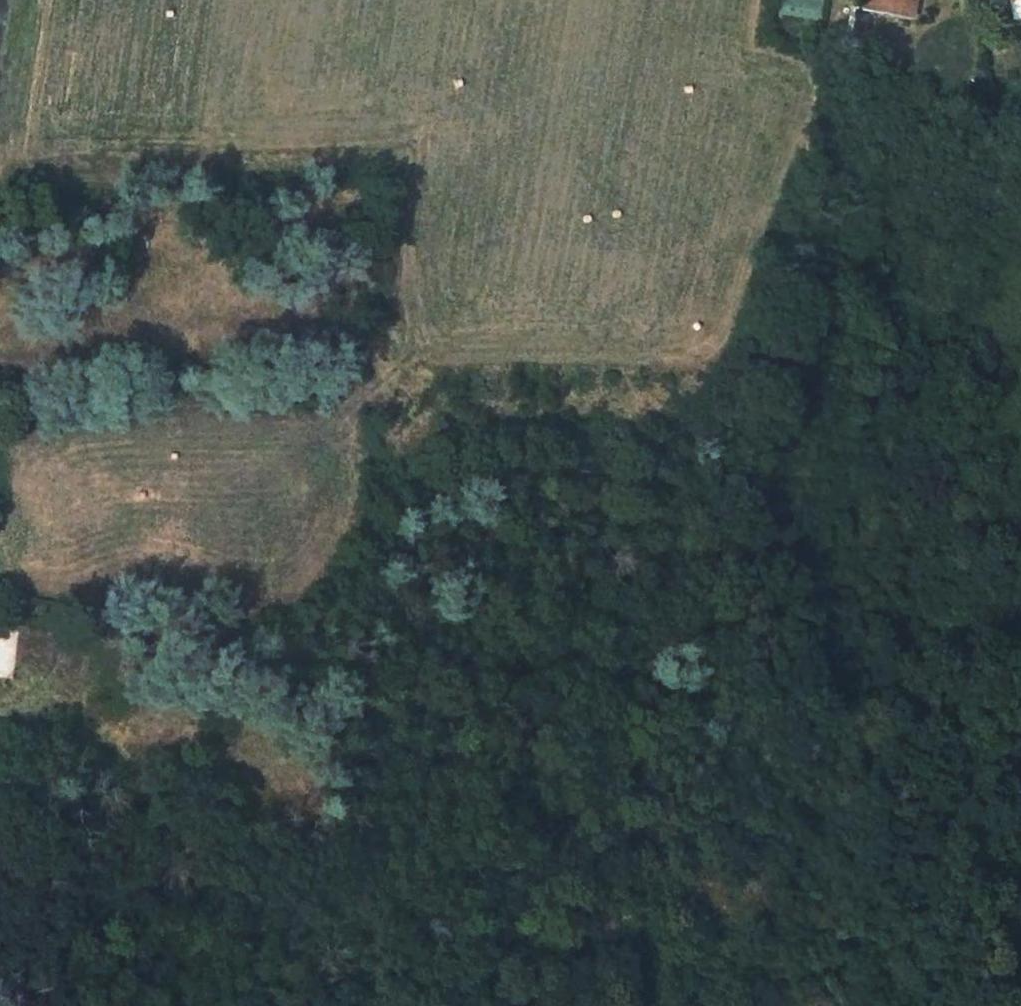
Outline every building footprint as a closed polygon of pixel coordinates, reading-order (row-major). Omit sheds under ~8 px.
[(876,0),(865,0),(863,8),(909,18),(910,10),(875,2),(876,0)] [(875,2),(910,10),(913,0),(876,0),(875,2)]
